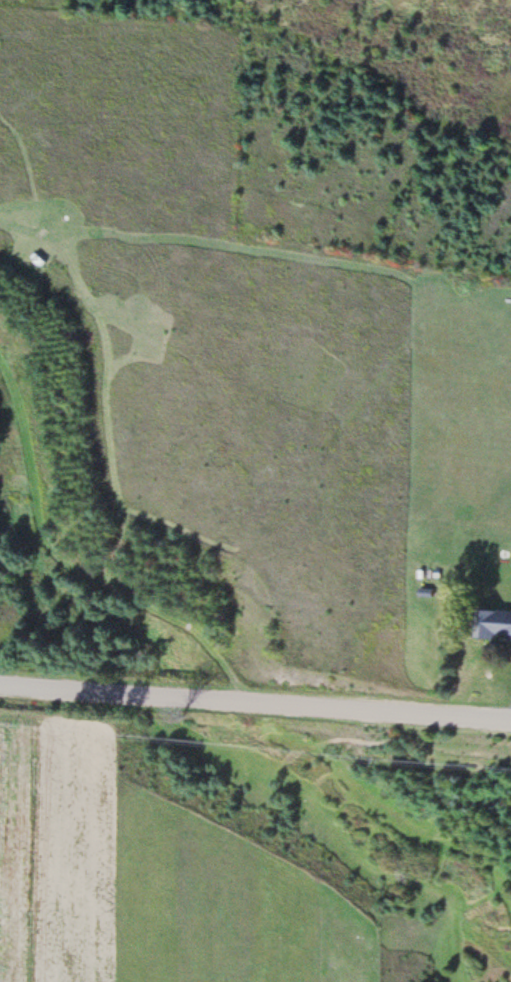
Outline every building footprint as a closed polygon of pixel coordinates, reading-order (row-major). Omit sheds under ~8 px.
[(489,610),(489,639),(510,640),(510,611),(489,610)]
